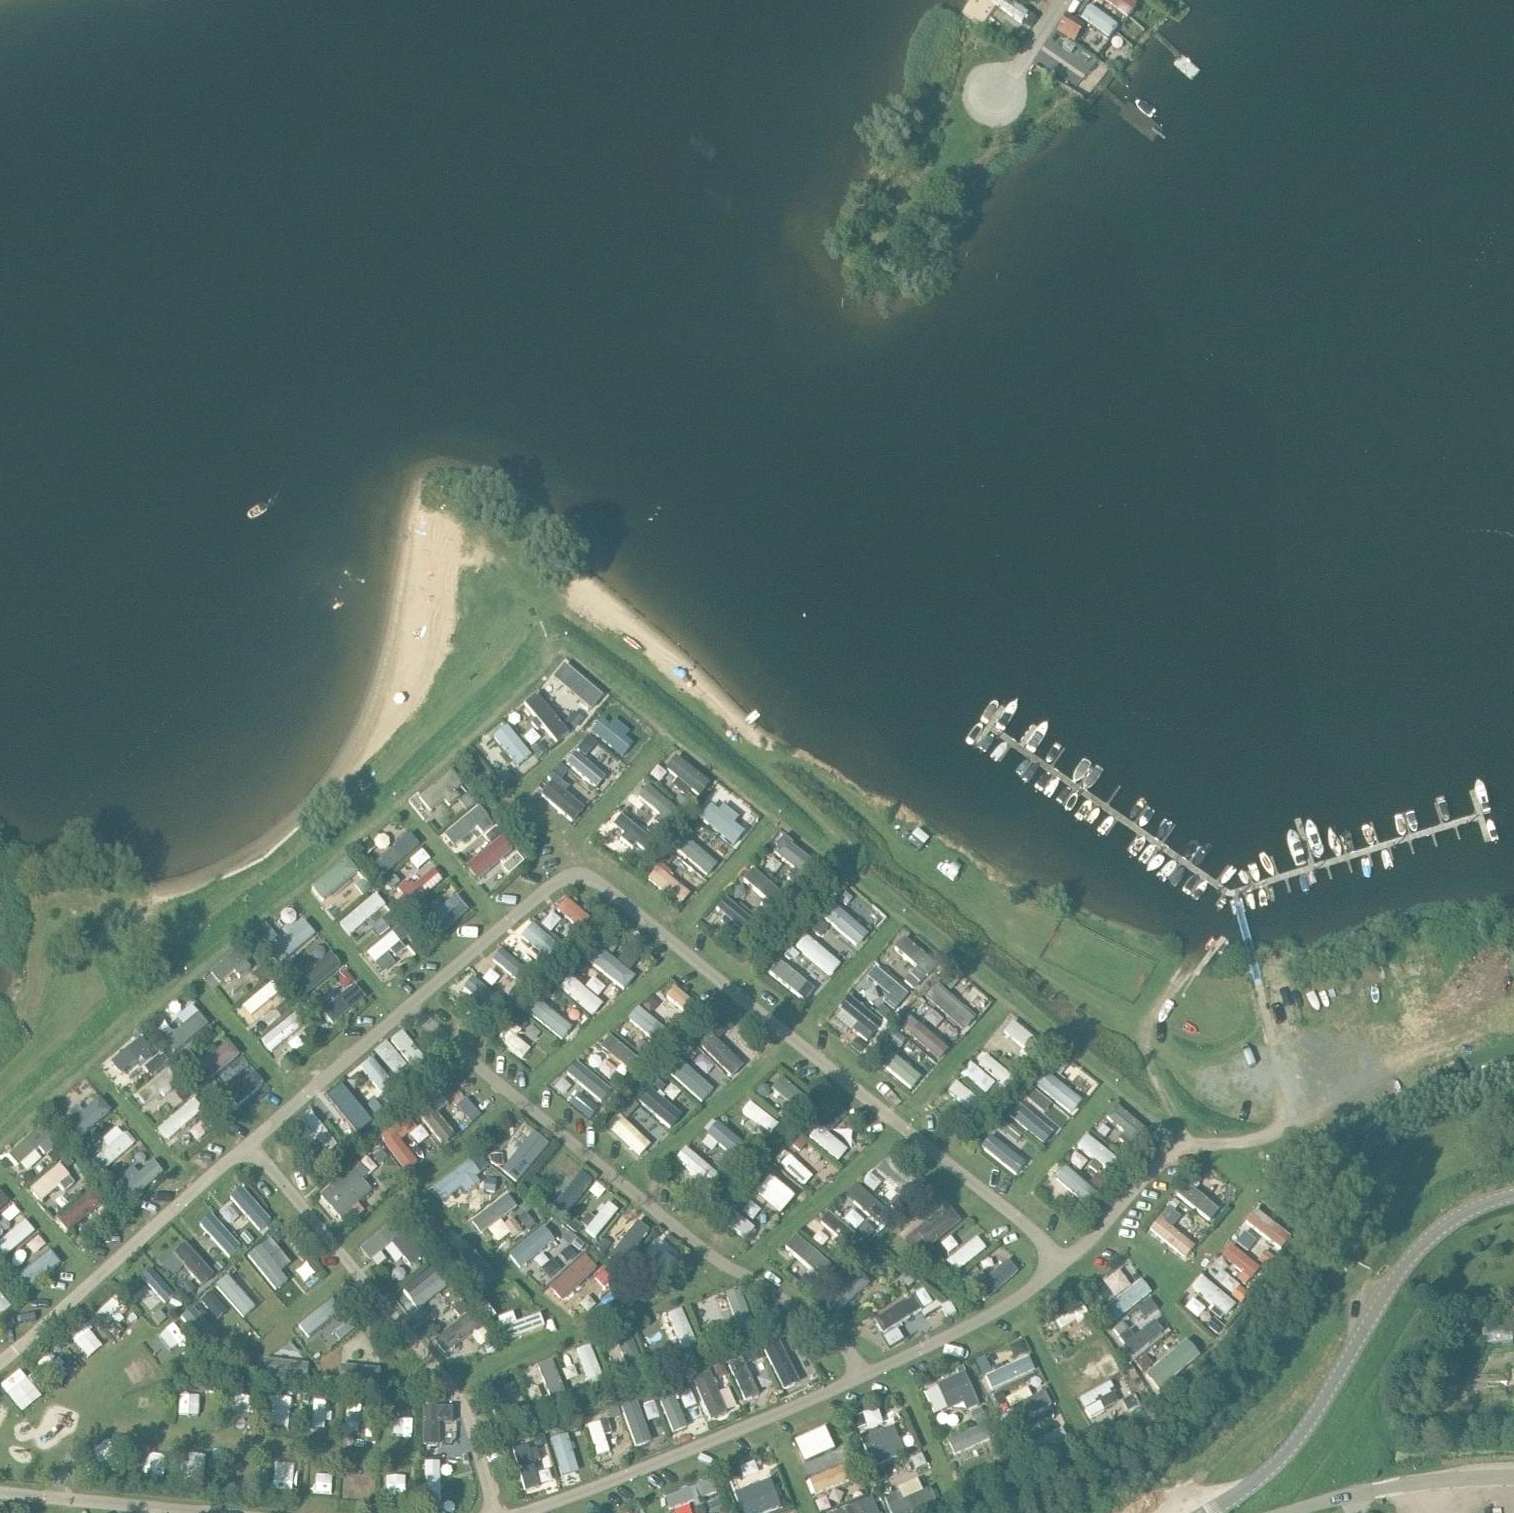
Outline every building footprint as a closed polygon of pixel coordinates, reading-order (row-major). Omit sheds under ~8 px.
[(1029,15),(1005,0),(997,0),(993,7),(1022,26),(1029,15)] [(1125,0),(1100,0),(1128,22),(1137,10),(1125,0)] [(1092,8),(1083,19),(1110,40),(1119,28),(1092,8)] [(1030,14),(1023,25),(1030,29),(1037,18),(1030,14)] [(1057,32),(1059,33),(1075,44),(1086,27),(1069,16),(1068,15),(1057,32)] [(1067,40),(1063,47),(1073,54),(1078,46),(1067,40)] [(549,687),(584,719),(608,693),(573,661),(549,687)] [(536,693),(524,703),(537,718),(531,723),(537,730),(543,725),(558,743),(570,733),(536,693)] [(574,712),(565,722),(575,730),(584,720),(574,712)] [(609,723),(598,735),(627,760),(637,748),(609,723)] [(588,736),(576,750),(586,758),(597,744),(588,736)] [(540,742),(531,750),(538,759),(548,751),(540,742)] [(676,755),(665,768),(678,778),(672,785),(685,795),(690,788),(700,796),(711,783),(676,755)] [(560,763),(553,771),(562,779),(569,770),(560,763)] [(505,767),(497,774),(505,784),(514,778),(505,767)] [(452,770),(419,796),(431,812),(445,800),(450,806),(460,798),(455,792),(464,785),(452,770)] [(553,781),(541,795),(574,823),(586,809),(566,791),(569,787),(552,773),(548,777),(553,781)] [(649,785),(639,797),(660,815),(655,822),(665,829),(669,823),(679,811),(649,785)] [(469,793),(458,802),(466,812),(477,803),(469,793)] [(686,793),(678,803),(686,810),(695,800),(686,793)] [(734,847),(746,832),(712,805),(700,820),(734,847)] [(480,807),(445,836),(454,847),(478,828),(483,834),(494,825),(488,819),(489,818),(480,807)] [(622,815),(613,826),(624,834),(621,839),(633,849),(637,844),(647,852),(655,842),(622,815)] [(693,817),(685,826),(693,834),(702,825),(693,817)] [(652,824),(646,831),(657,840),(662,832),(652,824)] [(495,829),(486,837),(491,843),(500,835),(495,829)] [(389,875),(424,843),(413,831),(377,863),(389,875)] [(505,834),(469,866),(482,880),(518,849),(505,834)] [(780,847),(776,853),(796,869),(788,879),(800,887),(817,864),(792,846),(794,843),(785,836),(777,845),(780,847)] [(368,839),(358,847),(367,857),(376,849),(368,839)] [(704,873),(716,859),(695,841),(683,855),(704,873)] [(420,869),(434,862),(427,848),(413,855),(420,869)] [(630,851),(622,861),(630,868),(638,858),(630,851)] [(667,851),(661,859),(668,865),(675,858),(667,851)] [(517,853),(508,861),(516,870),(525,862),(517,853)] [(354,855),(317,882),(328,898),(365,871),(354,855)] [(659,867),(649,880),(681,906),(691,894),(669,876),(672,872),(663,865),(660,869),(659,867)] [(755,869),(745,880),(766,899),(762,904),(771,912),(775,907),(778,910),(788,899),(755,869)] [(407,882),(398,890),(412,907),(443,880),(434,870),(415,886),(412,882),(409,885),(407,882)] [(394,876),(385,884),(391,891),(400,883),(394,876)] [(365,879),(355,887),(362,897),(372,889),(365,879)] [(788,881),(780,891),(789,898),(797,889),(788,881)] [(845,892),(838,899),(846,907),(853,899),(845,892)] [(378,893),(342,923),(352,936),(389,906),(378,893)] [(727,897),(717,909),(725,916),(721,921),(733,930),(737,925),(747,933),(756,922),(727,897)] [(567,899),(558,910),(576,926),(573,930),(582,938),(586,934),(596,923),(567,899)] [(441,905),(431,913),(436,920),(434,922),(442,931),(468,910),(461,901),(446,912),(441,905)] [(858,948),(873,934),(839,901),(825,915),(858,948)] [(421,906),(411,914),(417,921),(426,913),(421,906)] [(760,908),(753,916),(763,923),(769,915),(760,908)] [(278,944),(290,959),(321,934),(309,919),(278,944)] [(817,919),(809,929),(820,938),(828,928),(817,919)] [(382,920),(371,928),(379,937),(389,928),(382,920)] [(537,928),(526,941),(550,962),(561,949),(537,928)] [(812,932),(798,947),(831,978),(844,963),(812,932)] [(393,933),(367,954),(375,963),(391,951),(396,957),(406,949),(393,933)] [(572,933),(564,942),(573,949),(580,940),(572,933)] [(613,938),(604,948),(612,954),(621,944),(613,938)] [(903,938),(893,948),(916,967),(904,982),(913,990),(925,976),(926,977),(935,966),(903,938)] [(416,942),(408,948),(415,956),(422,950),(416,942)] [(243,944),(210,973),(220,984),(234,972),(239,979),(251,968),(245,962),(253,955),(243,944)] [(508,948),(495,962),(520,985),(533,971),(508,948)] [(791,948),(784,957),(789,961),(796,960),(800,955),(791,948)] [(773,971),(806,1002),(818,989),(785,958),(773,971)] [(537,960),(530,968),(539,975),(546,968),(537,960)] [(582,962),(576,970),(583,976),(590,968),(582,962)] [(290,964),(282,970),(290,979),(297,973),(290,964)] [(874,967),(866,977),(888,995),(882,1002),(892,1011),(907,994),(874,967)] [(260,968),(252,975),(259,984),(267,977),(260,968)] [(955,968),(941,984),(951,992),(964,976),(955,968)] [(473,977),(464,989),(475,998),(471,1002),(483,1012),(487,1007),(493,1012),(502,1001),(473,977)] [(598,1014),(607,999),(574,978),(565,992),(598,1014)] [(252,1018),(285,990),(276,979),(243,1007),(252,1018)] [(695,1019),(705,1009),(679,984),(669,994),(695,1019)] [(331,999),(319,1009),(333,1026),(366,998),(355,985),(334,1003),(331,999)] [(965,1034),(978,1020),(943,987),(930,1001),(965,1034)] [(553,988),(544,999),(554,1007),(563,997),(553,988)] [(314,994),(306,1001),(313,1009),(321,1002),(314,994)] [(849,998),(839,1010),(856,1024),(850,1030),(858,1037),(865,1042),(880,1023),(849,998)] [(287,999),(275,1009),(282,1018),(295,1007),(287,999)] [(559,1035),(569,1024),(541,999),(531,1010),(559,1035)] [(923,1002),(915,1012),(922,1019),(931,1009),(923,1002)] [(176,1052),(212,1024),(198,1005),(162,1034),(176,1052)] [(881,1005),(875,1013),(884,1020),(890,1013),(881,1005)] [(657,1041),(668,1028),(640,1006),(629,1019),(657,1041)] [(262,1042),(272,1054),(309,1023),(298,1011),(262,1042)] [(160,1014),(150,1022),(157,1031),(167,1024),(160,1014)] [(479,1014),(472,1022),(479,1028),(485,1019),(479,1014)] [(521,1015),(513,1024),(523,1031),(530,1022),(521,1015)] [(938,1063),(951,1050),(923,1022),(910,1035),(938,1063)] [(1011,1022),(1003,1032),(1023,1049),(1018,1055),(1028,1063),(1033,1057),(1037,1060),(1045,1049),(1011,1022)] [(512,1023),(499,1039),(523,1059),(530,1050),(516,1038),(521,1031),(512,1023)] [(680,1023),(674,1030),(682,1036),(688,1029),(680,1023)] [(312,1026),(303,1033),(311,1043),(320,1036),(312,1026)] [(730,1027),(724,1032),(731,1036),(736,1032),(730,1027)] [(409,1029),(394,1039),(420,1076),(434,1067),(409,1029)] [(896,1032),(889,1041),(900,1050),(907,1040),(896,1032)] [(604,1044),(632,1073),(643,1063),(616,1033),(604,1044)] [(729,1075),(741,1062),(713,1036),(701,1049),(729,1075)] [(858,1037),(852,1045),(862,1052),(868,1044),(865,1042),(858,1037)] [(141,1038),(110,1063),(120,1075),(140,1058),(144,1063),(152,1056),(148,1051),(150,1050),(141,1038)] [(208,1082),(243,1055),(231,1040),(196,1067),(208,1082)] [(389,1041),(378,1051),(396,1071),(407,1062),(389,1041)] [(648,1047),(641,1056),(650,1063),(657,1054),(648,1047)] [(188,1049),(179,1057),(187,1066),(196,1059),(188,1049)] [(691,1052),(683,1061),(690,1067),(698,1059),(691,1052)] [(981,1064),(1010,1090),(1019,1080),(991,1053),(981,1064)] [(901,1055),(889,1068),(914,1091),(926,1078),(901,1055)] [(158,1056),(144,1068),(152,1077),(166,1066),(158,1056)] [(1059,1058),(1051,1069),(1060,1076),(1069,1066),(1059,1058)] [(374,1062),(363,1070),(375,1085),(369,1090),(377,1100),(383,1094),(389,1101),(399,1093),(374,1062)] [(1023,1062),(1016,1070),(1024,1076),(1030,1068),(1023,1062)] [(578,1063),(567,1076),(601,1104),(611,1092),(578,1063)] [(687,1066),(676,1078),(699,1099),(710,1087),(687,1066)] [(360,1071),(348,1080),(356,1091),(368,1082),(360,1071)] [(167,1072),(138,1096),(145,1105),(160,1093),(164,1097),(173,1090),(169,1085),(174,1081),(167,1072)] [(619,1073),(611,1083),(618,1089),(618,1088),(623,1091),(629,1084),(625,1081),(626,1079),(619,1073)] [(1049,1074),(1039,1091),(1076,1113),(1086,1097),(1049,1074)] [(404,1075),(396,1082),(402,1089),(410,1082),(404,1075)] [(662,1076),(653,1086),(661,1093),(670,1082),(662,1076)] [(783,1078),(773,1090),(792,1106),(789,1109),(799,1117),(812,1102),(783,1078)] [(960,1079),(950,1091),(977,1116),(988,1104),(960,1079)] [(214,1080),(204,1088),(213,1098),(222,1090),(214,1080)] [(187,1085),(176,1095),(183,1102),(193,1092),(187,1085)] [(446,1086),(437,1093),(444,1102),(453,1094),(446,1086)] [(1030,1090),(1023,1099),(1032,1106),(1039,1097),(1030,1090)] [(997,1091),(989,1099),(996,1106),(1004,1098),(997,1091)] [(351,1119),(361,1131),(373,1122),(350,1094),(328,1111),(341,1127),(351,1119)] [(630,1098),(616,1112),(625,1121),(639,1107),(630,1098)] [(71,1123),(63,1130),(75,1144),(111,1112),(99,1099),(83,1113),(78,1106),(66,1117),(71,1123)] [(172,1139),(205,1110),(195,1099),(162,1127),(172,1139)] [(589,1100),(581,1110),(588,1116),(596,1106),(589,1100)] [(377,1101),(368,1109),(374,1116),(383,1108),(377,1101)] [(773,1133),(781,1121),(753,1102),(745,1113),(773,1133)] [(56,1104),(47,1113),(55,1122),(64,1113),(56,1104)] [(1016,1108),(1009,1117),(1043,1144),(1050,1135),(1029,1118),(1034,1111),(1026,1104),(1021,1111),(1016,1108)] [(1115,1105),(1105,1117),(1123,1133),(1118,1140),(1128,1148),(1133,1142),(1140,1148),(1150,1136),(1115,1105)] [(301,1118),(328,1154),(340,1145),(313,1109),(301,1118)] [(783,1110),(778,1117),(790,1127),(796,1120),(783,1110)] [(831,1111),(825,1118),(836,1128),(842,1121),(831,1111)] [(426,1124),(443,1146),(459,1134),(442,1112),(426,1124)] [(409,1116),(402,1122),(409,1131),(416,1125),(409,1116)] [(722,1144),(737,1159),(749,1147),(717,1117),(699,1137),(715,1152),(722,1144)] [(1003,1117),(995,1127),(1004,1134),(1012,1124),(1003,1117)] [(211,1118),(205,1123),(211,1131),(217,1126),(211,1118)] [(969,1119),(963,1127),(969,1132),(975,1124),(969,1119)] [(825,1121),(810,1138),(839,1162),(848,1151),(829,1135),(834,1129),(825,1121)] [(40,1127),(8,1156),(17,1167),(38,1148),(44,1154),(53,1146),(48,1140),(50,1138),(40,1127)] [(395,1130),(381,1140),(404,1172),(418,1163),(395,1130)] [(106,1172),(138,1142),(128,1131),(96,1161),(106,1172)] [(538,1131),(506,1170),(521,1183),(553,1143),(538,1131)] [(995,1133),(983,1148),(1018,1177),(1030,1162),(995,1133)] [(758,1135),(752,1144),(760,1149),(766,1141),(758,1135)] [(1085,1135),(1076,1147),(1093,1160),(1087,1167),(1096,1174),(1101,1167),(1112,1176),(1121,1164),(1085,1135)] [(800,1136),(792,1146),(800,1152),(808,1143),(800,1136)] [(86,1141),(76,1149),(84,1158),(94,1150),(86,1141)] [(710,1190),(723,1176),(690,1145),(677,1159),(710,1190)] [(58,1146),(47,1156),(54,1164),(65,1154),(58,1146)] [(139,1168),(152,1157),(143,1148),(131,1159),(139,1168)] [(1126,1149),(1120,1155),(1129,1162),(1134,1155),(1126,1149)] [(382,1151),(373,1159),(379,1166),(388,1158),(382,1151)] [(318,1152),(308,1159),(316,1169),(326,1162),(318,1152)] [(502,1155),(490,1156),(490,1164),(497,1168),(503,1167),(502,1155)] [(565,1174),(576,1164),(568,1156),(557,1166),(565,1174)] [(793,1156),(783,1167),(806,1188),(816,1176),(793,1156)] [(892,1156),(880,1170),(913,1199),(925,1185),(892,1156)] [(68,1157),(60,1164),(66,1171),(74,1164),(68,1157)] [(129,1183),(119,1192),(129,1203),(163,1173),(153,1162),(138,1174),(132,1168),(123,1176),(129,1183)] [(471,1162),(434,1189),(443,1201),(463,1187),(467,1193),(479,1185),(475,1179),(480,1174),(471,1162)] [(357,1164),(320,1197),(340,1219),(372,1191),(362,1180),(368,1175),(357,1164)] [(725,1164),(721,1170),(729,1176),(733,1170),(725,1164)] [(59,1165),(30,1190),(40,1202),(57,1188),(63,1194),(74,1184),(69,1178),(70,1177),(59,1165)] [(41,1165),(36,1169),(40,1173),(45,1169),(41,1165)] [(1080,1197),(1092,1185),(1071,1165),(1050,1186),(1062,1197),(1070,1188),(1080,1197)] [(1197,1168),(1189,1178),(1198,1185),(1205,1175),(1197,1168)] [(111,1171),(101,1179),(109,1188),(119,1180),(111,1171)] [(586,1171),(556,1199),(566,1210),(596,1182),(586,1171)] [(1098,1174),(1090,1183),(1100,1191),(1107,1182),(1098,1174)] [(771,1176),(755,1194),(780,1215),(795,1198),(771,1176)] [(531,1177),(523,1187),(534,1195),(542,1184),(531,1177)] [(485,1180),(483,1192),(495,1193),(497,1180),(490,1179),(490,1181),(485,1180)] [(0,1188),(0,1214),(14,1201),(1,1187),(0,1188)] [(61,1218),(74,1232),(108,1202),(95,1188),(61,1218)] [(739,1188),(732,1196),(742,1205),(749,1197),(739,1188)] [(701,1190),(693,1198),(699,1204),(707,1195),(701,1190)] [(235,1192),(218,1204),(234,1227),(251,1215),(235,1192)] [(511,1192),(472,1221),(482,1234),(521,1206),(511,1192)] [(896,1196),(889,1205),(898,1213),(905,1203),(896,1196)] [(1174,1200),(1168,1208),(1174,1212),(1180,1204),(1174,1200)] [(1074,1203),(1066,1212),(1075,1220),(1083,1211),(1074,1203)] [(590,1214),(581,1224),(588,1230),(586,1232),(595,1239),(619,1211),(609,1204),(596,1220),(590,1214)] [(108,1206),(99,1214),(107,1223),(116,1215),(108,1206)] [(1248,1221),(1284,1253),(1297,1238),(1262,1206),(1248,1221)] [(925,1223),(904,1240),(917,1256),(926,1249),(927,1249),(959,1223),(948,1209),(927,1226),(925,1223)] [(526,1213),(518,1220),(528,1232),(536,1225),(526,1213)] [(757,1228),(745,1213),(732,1222),(744,1237),(757,1228)] [(827,1213),(819,1223),(836,1238),(832,1243),(841,1251),(854,1235),(827,1213)] [(893,1213),(886,1220),(889,1223),(896,1217),(893,1213)] [(1187,1261),(1200,1244),(1163,1216),(1150,1233),(1187,1261)] [(571,1218),(565,1226),(576,1235),(583,1228),(571,1218)] [(0,1243),(0,1257),(3,1260),(39,1231),(29,1219),(0,1243)] [(207,1253),(221,1239),(202,1219),(187,1233),(207,1253)] [(620,1266),(655,1232),(644,1220),(608,1255),(620,1266)] [(865,1220),(858,1229),(867,1236),(874,1227),(865,1220)] [(396,1221),(360,1250),(370,1262),(392,1244),(410,1266),(424,1255),(396,1221)] [(548,1225),(510,1255),(522,1270),(560,1240),(548,1225)] [(279,1232),(269,1240),(275,1247),(285,1239),(279,1232)] [(246,1233),(241,1238),(248,1246),(254,1241),(246,1233)] [(820,1280),(835,1264),(801,1233),(786,1249),(820,1280)] [(981,1234),(947,1261),(957,1274),(991,1247),(981,1234)] [(441,1236),(433,1242),(440,1250),(448,1243),(441,1236)] [(577,1240),(573,1246),(580,1251),(584,1245),(577,1240)] [(603,1240),(596,1249),(603,1255),(611,1245),(603,1240)] [(569,1246),(559,1255),(567,1264),(577,1255),(569,1246)] [(1230,1248),(1223,1257),(1242,1272),(1236,1280),(1244,1286),(1258,1269),(1230,1248)] [(26,1290),(66,1264),(56,1249),(16,1275),(26,1290)] [(472,1249),(451,1264),(476,1298),(486,1290),(474,1273),(484,1266),(472,1249)] [(835,1250),(829,1258),(837,1265),(843,1257),(835,1250)] [(934,1250),(926,1256),(937,1269),(944,1263),(934,1250)] [(1266,1251),(1258,1261),(1268,1268),(1275,1258),(1266,1251)] [(586,1253),(554,1287),(569,1301),(601,1267),(586,1253)] [(651,1259),(644,1268),(660,1281),(676,1262),(667,1255),(658,1265),(651,1259)] [(552,1260),(540,1270),(549,1279),(560,1270),(552,1260)] [(221,1261),(215,1267),(220,1272),(226,1266),(221,1261)] [(979,1278),(969,1286),(984,1303),(1017,1273),(1006,1261),(982,1282),(979,1278)] [(10,1262),(1,1269),(7,1277),(13,1273),(13,1267),(10,1262)] [(629,1265),(623,1272),(633,1281),(639,1274),(629,1265)] [(433,1269),(404,1292),(412,1301),(441,1279),(433,1269)] [(603,1271),(595,1279),(604,1288),(612,1281),(603,1271)] [(908,1271),(900,1280),(908,1289),(917,1280),(908,1271)] [(806,1274),(798,1283),(808,1291),(816,1282),(806,1274)] [(962,1274),(953,1282),(962,1292),(971,1284),(962,1274)] [(1145,1278),(1107,1309),(1117,1322),(1155,1291),(1145,1278)] [(1201,1278),(1192,1289),(1225,1317),(1235,1306),(1201,1278)] [(190,1282),(181,1290),(187,1297),(196,1289),(190,1282)] [(1240,1286),(1232,1297),(1242,1304),(1250,1294),(1240,1286)] [(9,1300),(0,1287),(0,1306),(9,1300)] [(740,1287),(727,1292),(737,1319),(728,1323),(731,1332),(740,1329),(744,1338),(757,1333),(740,1287)] [(1105,1287),(1096,1294),(1103,1302),(1111,1294),(1105,1287)] [(211,1292),(200,1301),(208,1309),(218,1301),(211,1292)] [(1195,1296),(1187,1307),(1201,1317),(1209,1306),(1195,1296)] [(115,1297),(101,1311),(114,1324),(128,1310),(115,1297)] [(462,1301),(452,1309),(459,1317),(469,1309),(462,1301)] [(950,1303),(941,1307),(947,1319),(956,1314),(950,1303)] [(682,1308),(666,1315),(685,1357),(702,1349),(682,1308)] [(160,1311),(152,1318),(159,1326),(167,1319),(160,1311)] [(475,1334),(484,1346),(495,1337),(475,1311),(436,1341),(447,1356),(475,1334)] [(509,1341),(553,1328),(548,1311),(504,1324),(509,1341)] [(1213,1319),(1207,1326),(1217,1335),(1223,1327),(1213,1319)] [(1123,1322),(1113,1330),(1119,1337),(1129,1330),(1123,1322)] [(1128,1331),(1118,1339),(1124,1347),(1122,1348),(1131,1359),(1162,1333),(1154,1322),(1134,1338),(1128,1331)] [(1094,1323),(1086,1327),(1091,1336),(1099,1332),(1094,1323)] [(1512,1327),(1484,1330),(1485,1344),(1513,1341),(1512,1327)] [(897,1329),(883,1338),(890,1349),(904,1340),(897,1329)] [(83,1355),(95,1342),(83,1332),(71,1344),(83,1355)] [(606,1336),(595,1340),(598,1351),(610,1347),(606,1336)] [(796,1336),(786,1341),(792,1353),(803,1348),(796,1336)] [(788,1390),(807,1378),(783,1340),(764,1352),(788,1390)] [(636,1341),(621,1346),(627,1368),(643,1364),(636,1341)] [(715,1341),(708,1343),(711,1352),(718,1349),(715,1341)] [(1022,1342),(1009,1348),(1014,1360),(1027,1354),(1022,1342)] [(578,1350),(591,1392),(608,1387),(595,1345),(578,1350)] [(1187,1346),(1154,1375),(1164,1387),(1198,1357),(1187,1346)] [(760,1350),(748,1356),(752,1364),(764,1359),(760,1350)] [(658,1355),(647,1359),(651,1369),(652,1368),(653,1372),(662,1369),(660,1365),(661,1365),(658,1355)] [(1145,1356),(1136,1365),(1143,1374),(1153,1365),(1145,1356)] [(984,1357),(975,1361),(982,1377),(991,1373),(984,1357)] [(539,1365),(550,1402),(569,1397),(558,1359),(539,1365)] [(1026,1359),(984,1378),(990,1391),(1032,1372),(1026,1359)] [(744,1363),(731,1369),(745,1399),(757,1393),(752,1381),(759,1377),(754,1367),(747,1371),(744,1363)] [(723,1364),(714,1368),(719,1380),(728,1376),(723,1364)] [(29,1368),(15,1380),(28,1395),(42,1383),(29,1368)] [(326,1381),(357,1382),(357,1369),(327,1368),(326,1381)] [(690,1382),(710,1421),(733,1410),(713,1370),(690,1382)] [(963,1374),(935,1386),(946,1412),(962,1405),(965,1412),(978,1406),(963,1374)] [(688,1378),(678,1383),(682,1392),(692,1388),(688,1378)] [(1109,1383),(1079,1399),(1085,1410),(1099,1402),(1103,1411),(1118,1403),(1113,1394),(1115,1393),(1109,1383)] [(180,1408),(202,1410),(204,1390),(182,1388),(180,1408)] [(1009,1397),(1019,1422),(1054,1408),(1047,1391),(1034,1396),(1031,1388),(1009,1397)] [(583,1389),(573,1392),(576,1400),(586,1397),(583,1389)] [(651,1392),(640,1396),(644,1406),(655,1403),(651,1392)] [(1002,1392),(993,1396),(999,1408),(1008,1403),(1002,1392)] [(234,1419),(248,1421),(252,1396),(238,1394),(234,1419)] [(292,1426),(294,1395),(273,1394),(271,1425),(292,1426)] [(661,1404),(676,1434),(693,1425),(678,1396),(661,1404)] [(1132,1397),(1122,1402),(1128,1413),(1137,1407),(1132,1397)] [(330,1426),(330,1399),(310,1399),(310,1426),(330,1426)] [(661,1417),(649,1422),(639,1400),(620,1408),(637,1448),(668,1434),(661,1417)] [(544,1402),(533,1406),(536,1416),(547,1412),(544,1402)] [(349,1405),(349,1421),(365,1421),(365,1405),(349,1405)] [(618,1407),(608,1410),(611,1419),(621,1416),(618,1407)] [(453,1408),(423,1408),(423,1447),(439,1447),(439,1424),(453,1424),(453,1408)] [(530,1408),(522,1412),(526,1422),(535,1419),(530,1408)] [(982,1408),(971,1413),(976,1424),(987,1420),(982,1408)] [(864,1414),(853,1418),(857,1430),(869,1425),(864,1414)] [(600,1423),(588,1427),(598,1456),(610,1453),(605,1437),(612,1434),(608,1422),(601,1424),(600,1423)] [(952,1439),(959,1455),(994,1440),(988,1424),(952,1439)] [(891,1428),(860,1442),(872,1469),(903,1455),(891,1428)] [(1021,1428),(1011,1432),(1017,1443),(1026,1439),(1021,1428)] [(823,1429),(793,1442),(802,1463),(832,1450),(823,1429)] [(1042,1434),(1031,1439),(1039,1456),(1067,1443),(1063,1433),(1045,1441),(1042,1434)] [(545,1435),(534,1438),(537,1448),(548,1445),(545,1435)] [(568,1436),(551,1441),(560,1471),(577,1466),(568,1436)] [(528,1447),(514,1451),(525,1492),(540,1488),(533,1464),(541,1461),(537,1450),(530,1452),(528,1447)] [(1004,1461),(993,1466),(998,1478),(1009,1473),(1004,1461)] [(816,1495),(862,1479),(856,1463),(810,1480),(816,1495)] [(736,1466),(725,1471),(729,1482),(741,1477),(736,1466)] [(883,1469),(872,1474),(876,1483),(887,1479),(883,1469)] [(355,1471),(355,1486),(376,1487),(377,1472),(355,1471)] [(664,1499),(669,1512),(675,1512),(717,1498),(712,1482),(664,1499)] [(735,1495),(742,1512),(772,1512),(781,1509),(771,1482),(735,1495)] [(886,1499),(892,1512),(911,1512),(935,1502),(929,1489),(899,1502),(896,1495),(886,1499)] [(828,1512),(871,1512),(867,1500),(828,1512)]
